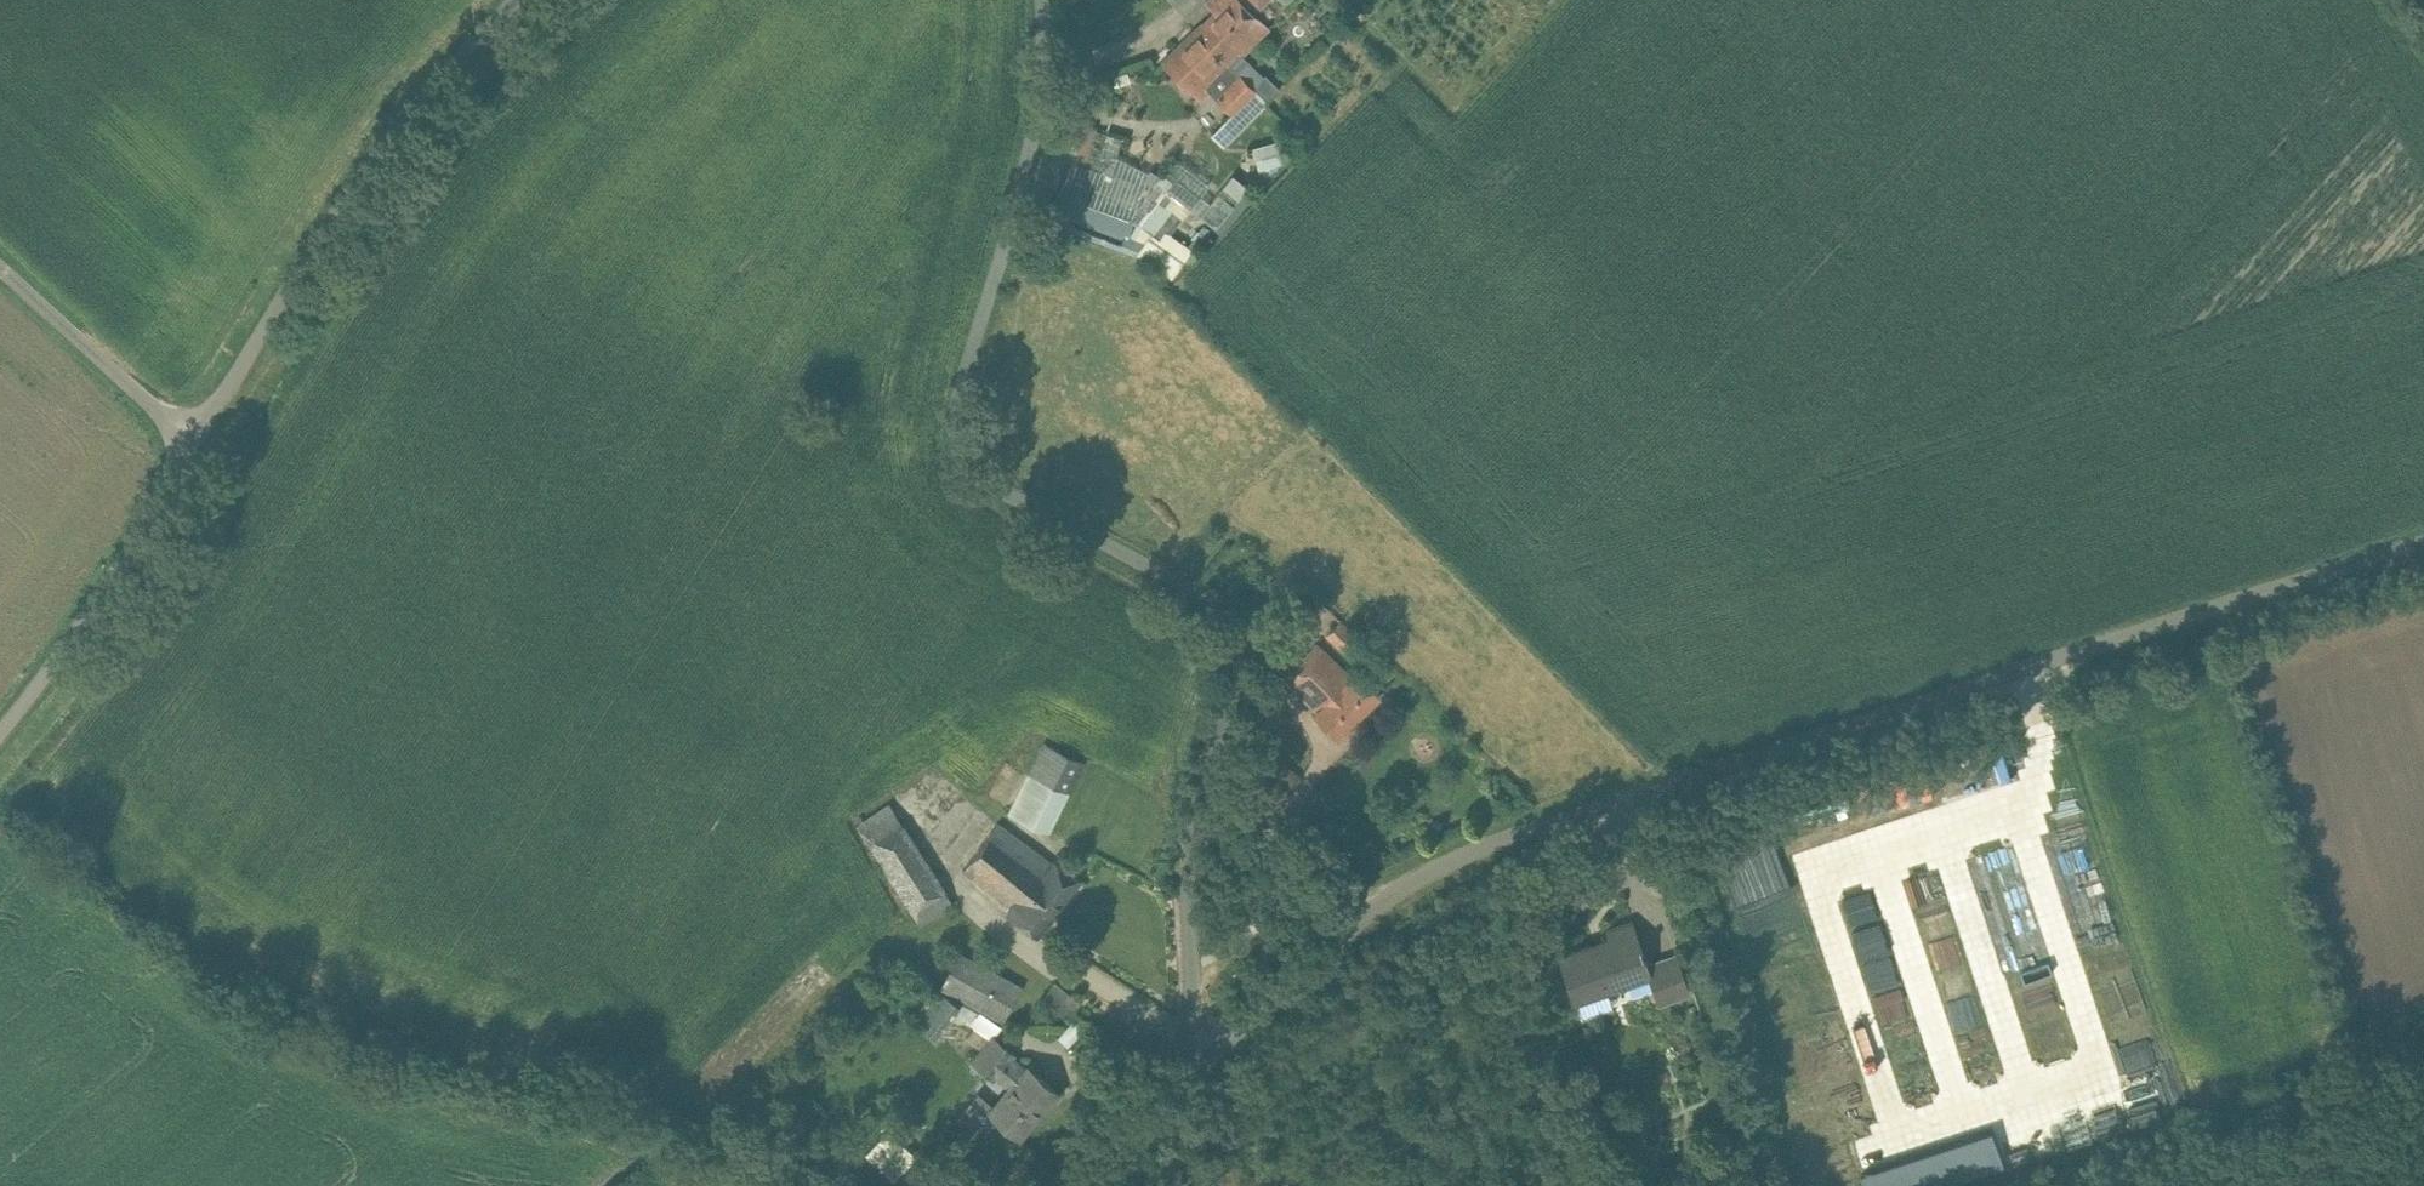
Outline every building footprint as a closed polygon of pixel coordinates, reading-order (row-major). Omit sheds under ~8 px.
[(1264,75),(1242,54),(1269,28),(1249,8),(1252,5),(1259,10),(1268,0),(1208,0),(1206,1),(1216,11),(1195,30),(1231,66),(1240,75),(1252,87),(1264,75)] [(1195,30),(1164,60),(1200,96),(1231,66),(1195,30)] [(1252,87),(1240,75),(1217,98),(1231,113),(1234,116),(1257,92),(1252,87)] [(1231,113),(1211,133),(1224,147),(1237,134),(1255,115),(1268,103),(1269,101),(1267,99),(1266,100),(1257,92),(1234,116),(1231,113)] [(1084,123),(1063,118),(1037,216),(1045,219),(1049,206),(1061,160),(1070,163),(1073,163),(1084,123)] [(1278,138),(1254,145),(1261,170),(1285,162),(1278,138)] [(1145,242),(1049,206),(1045,219),(1132,251),(1137,254),(1145,242)] [(1184,260),(1149,236),(1145,242),(1137,254),(1172,279),(1184,260)] [(1281,639),(1290,650),(1312,631),(1303,620),(1281,639)] [(1344,622),(1344,623),(1343,624),(1340,622),(1326,635),(1341,649),(1356,633),(1344,622)] [(1284,677),(1316,710),(1314,712),(1338,737),(1352,723),(1352,722),(1380,695),(1356,672),(1350,677),(1317,644),(1284,677)] [(1084,761),(1062,750),(1044,742),(1009,813),(1049,833),(1084,761)] [(1233,804),(1258,826),(1302,778),(1276,755),(1233,804)] [(930,772),(905,797),(940,832),(965,806),(930,772)] [(996,782),(990,794),(999,799),(1006,786),(996,782)] [(921,925),(954,904),(891,803),(858,824),(921,925)] [(1080,877),(1060,863),(1055,859),(1053,862),(998,822),(963,870),(1012,906),(1008,911),(1037,933),(1080,877)] [(1689,992),(1683,976),(1675,953),(1647,963),(1643,952),(1645,951),(1643,944),(1641,945),(1631,919),(1606,928),(1611,941),(1592,948),(1591,944),(1559,955),(1575,1000),(1649,975),(1659,1003),(1689,992)] [(2005,984),(2061,967),(2053,942),(1997,960),(2005,984)] [(1003,1020),(1022,986),(960,952),(942,986),(1003,1020)] [(1043,997),(1069,1020),(1081,1005),(1056,982),(1043,997)] [(982,1012),(975,1009),(939,991),(934,999),(929,995),(913,1016),(918,1019),(915,1022),(935,1038),(951,1015),(953,1014),(967,1019),(974,1025),(967,1036),(980,1047),(993,1031),(995,1033),(1002,1024),(982,1012)] [(978,1091),(965,1107),(989,1128),(998,1117),(1019,1135),(1035,1116),(1033,1114),(1054,1090),(1056,1091),(1057,1090),(1039,1075),(1028,1065),(1025,1068),(1011,1056),(1013,1053),(993,1035),(989,1040),(973,1059),(994,1076),(996,1074),(1010,1086),(994,1104),(978,1091)] [(870,1134),(847,1159),(876,1185),(899,1160),(904,1166),(914,1155),(882,1125),(872,1136),(870,1134)] [(1862,1173),(1867,1185),(1940,1185),(2005,1165),(2007,1164),(1995,1129),(1862,1173)]
